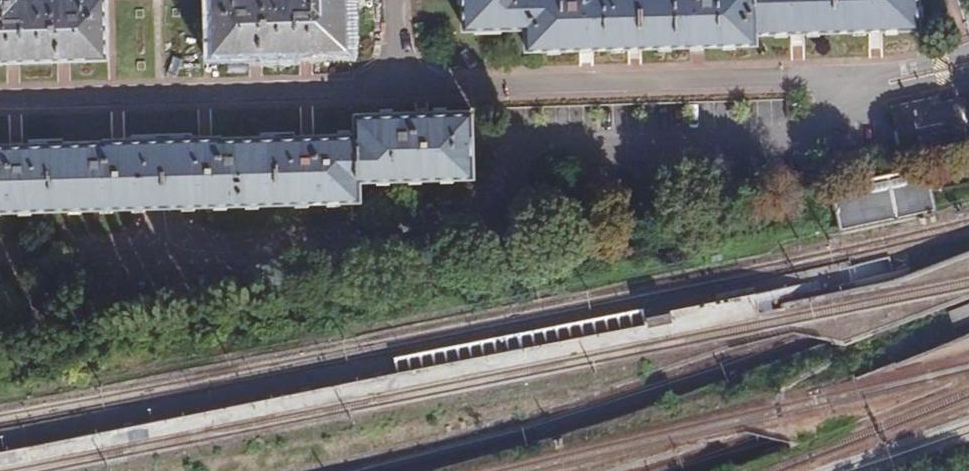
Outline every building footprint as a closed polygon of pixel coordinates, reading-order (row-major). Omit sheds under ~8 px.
[(108,58),(106,0),(0,0),(0,62),(108,58)] [(209,56),(350,51),(350,0),(206,0),(209,56)] [(464,28),(527,27),(527,49),(585,48),(759,43),(758,33),(798,31),(876,29),(921,28),(920,0),(463,0),(464,28)] [(898,107),(909,151),(968,138),(968,119),(964,100),(936,106),(934,99),(898,107)] [(95,213),(283,207),(359,205),(358,186),(469,183),(469,118),(352,120),(352,139),(217,141),(217,138),(101,142),(101,144),(0,147),(0,215),(95,213)] [(929,176),(926,163),(865,176),(832,183),(842,231),(875,224),(886,222),(901,219),(936,211),(931,188),(929,176)] [(951,312),(957,326),(968,322),(968,305),(951,312)]
